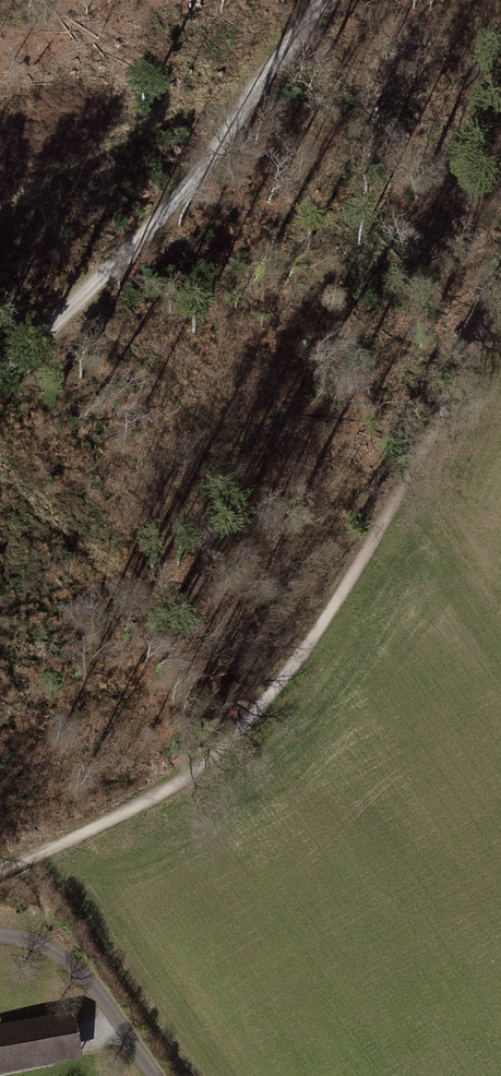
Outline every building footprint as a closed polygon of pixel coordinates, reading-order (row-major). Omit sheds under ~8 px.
[(71,1018),(38,1023),(44,1062),(78,1057),(71,1018)] [(44,1062),(38,1023),(0,1030),(0,1070),(44,1062)]
